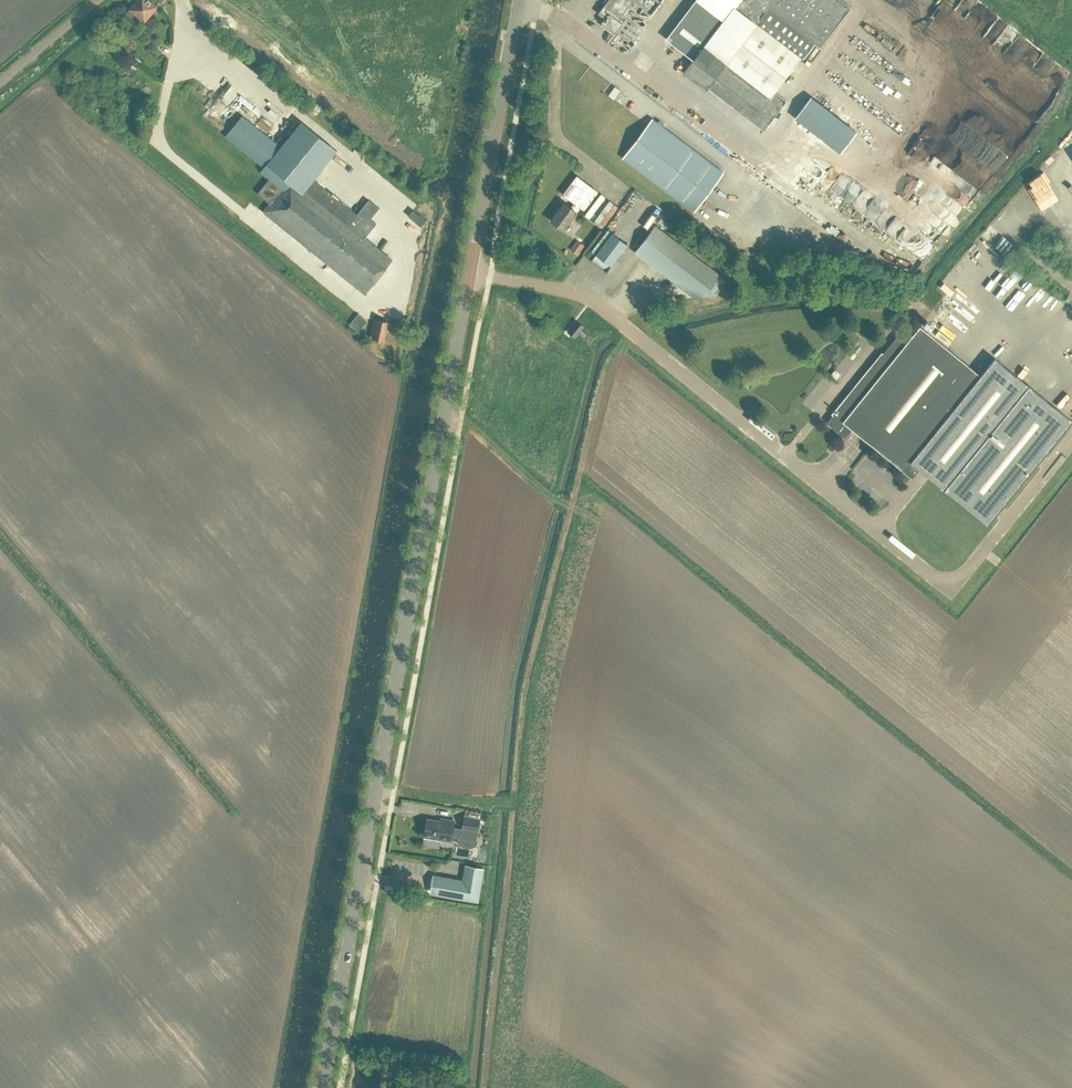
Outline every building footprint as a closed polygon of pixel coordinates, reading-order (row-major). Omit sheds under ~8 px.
[(121,19),(130,27),(135,20),(132,17),(135,14),(145,22),(157,6),(150,0),(137,0),(129,9),(126,13),(121,19)] [(614,33),(622,23),(618,20),(634,0),(609,0),(598,14),(604,18),(601,23),(614,33)] [(666,39),(693,60),(683,73),(706,90),(707,88),(763,130),(785,102),(774,93),(801,57),(803,59),(815,44),(820,48),(850,8),(840,0),(696,0),(666,39)] [(690,63),(680,54),(674,62),(684,71),(690,63)] [(131,64),(137,68),(142,61),(136,57),(131,64)] [(615,97),(619,88),(614,85),(609,95),(615,97)] [(796,118),(840,152),(856,132),(811,98),(796,118)] [(368,199),(357,214),(314,179),(337,150),(301,121),(285,140),(281,136),(276,142),(242,115),(225,135),(264,166),(260,172),(269,179),(258,193),(270,203),(263,211),(365,294),(392,259),(365,237),(376,223),(370,218),(379,208),(368,199)] [(652,119),(623,158),(693,211),(723,173),(652,119)] [(862,185),(839,173),(830,190),(854,202),(862,185)] [(561,194),(573,203),(582,210),(596,191),(575,176),(561,194)] [(905,198),(917,183),(909,177),(897,192),(905,198)] [(604,227),(618,206),(609,199),(594,220),(604,227)] [(564,203),(551,220),(563,229),(576,211),(564,203)] [(421,226),(426,220),(413,210),(408,216),(421,226)] [(694,297),(712,294),(724,277),(654,225),(634,252),(694,297)] [(591,261),(606,272),(626,245),(611,233),(591,261)] [(573,251),(581,257),(588,248),(580,242),(573,251)] [(350,323),(359,330),(368,320),(359,312),(350,323)] [(374,318),(370,338),(384,341),(388,321),(374,318)] [(569,332),(574,336),(583,326),(577,321),(569,332)] [(919,325),(905,343),(897,336),(826,423),(844,437),(851,429),(911,477),(919,469),(987,525),(1071,420),(994,357),(980,374),(919,325)] [(475,844),(477,843),(478,834),(477,834),(480,818),(464,816),(462,829),(466,830),(465,834),(452,831),(454,821),(441,818),(440,820),(427,818),(423,835),(451,840),(451,838),(457,839),(460,843),(464,845),(469,846),(473,845),(475,844)] [(433,893),(477,901),(483,867),(465,864),(463,879),(436,875),(433,893)]
